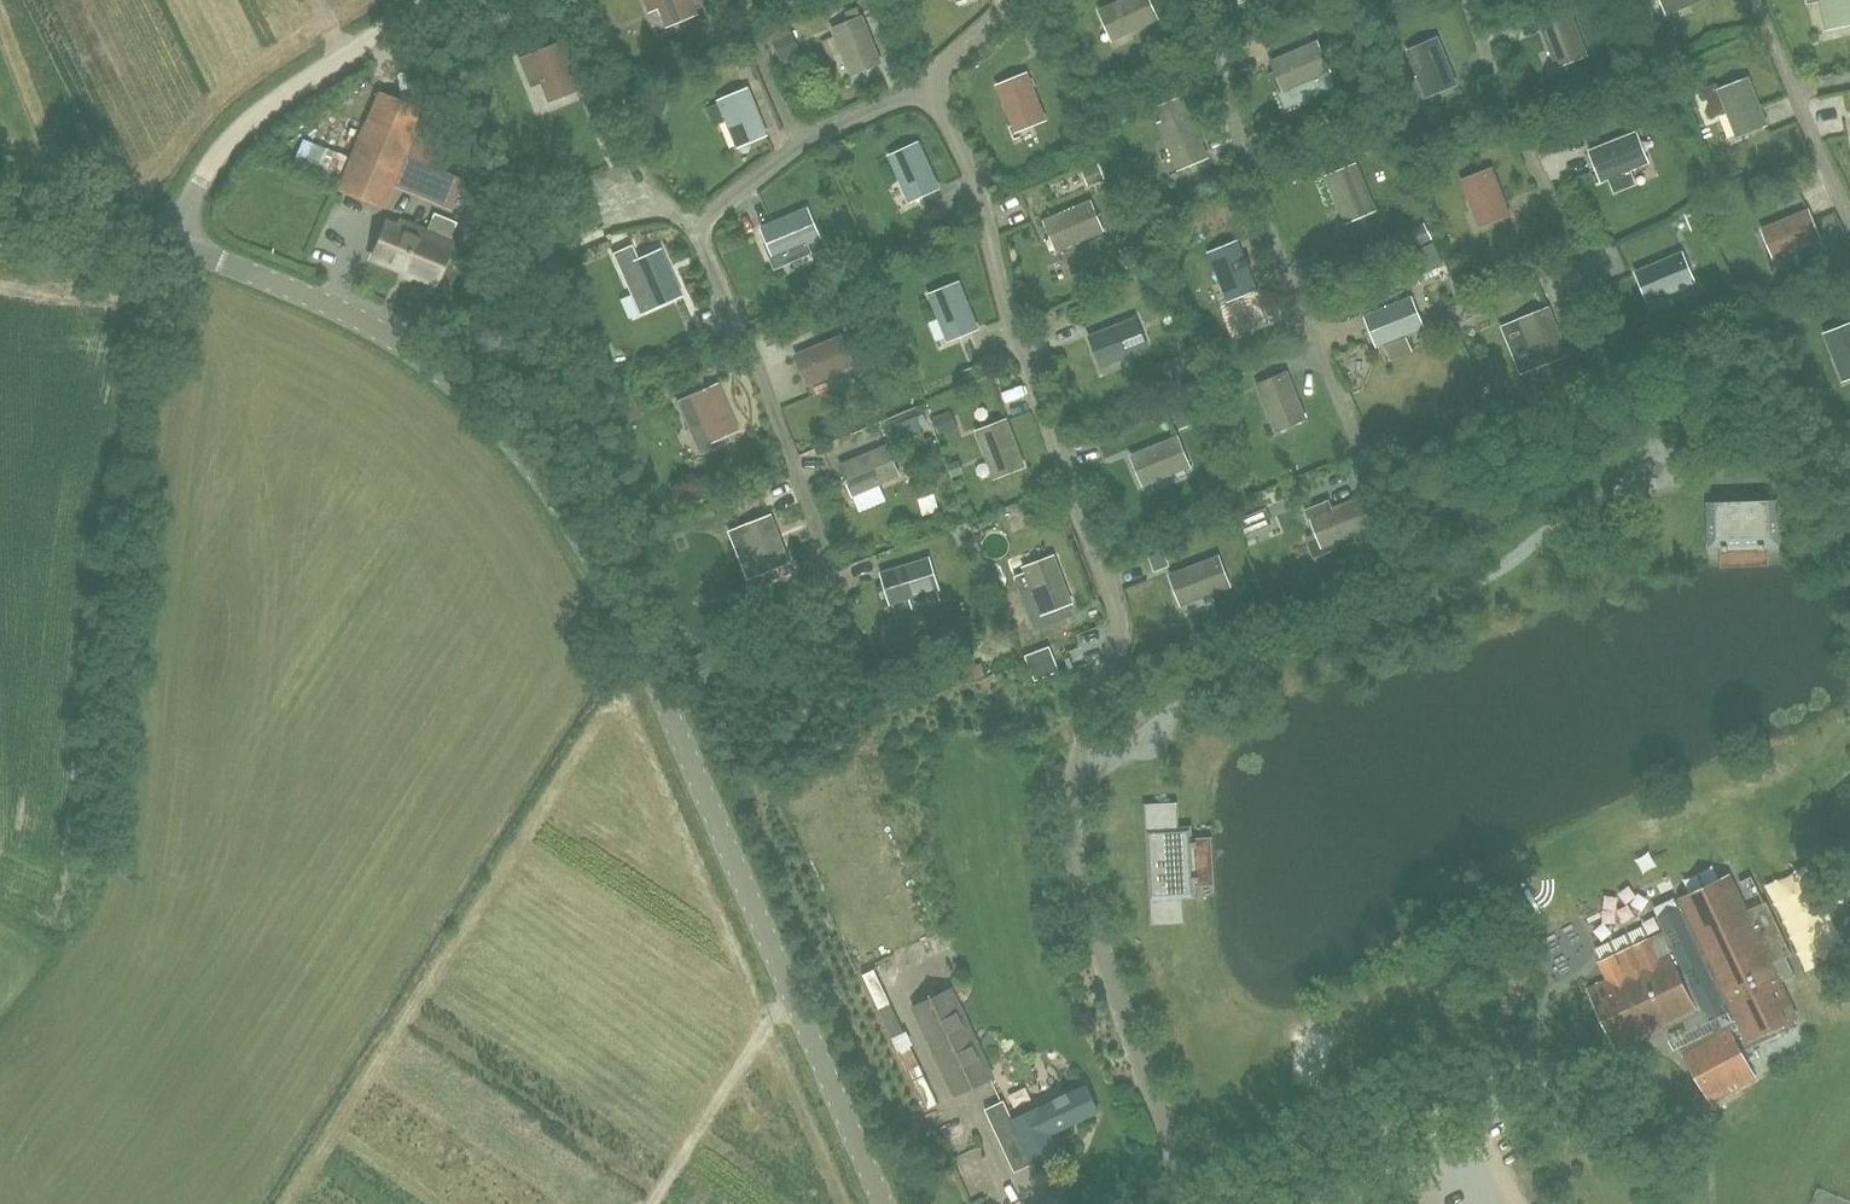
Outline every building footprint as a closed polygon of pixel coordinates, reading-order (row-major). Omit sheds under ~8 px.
[(689,0),(643,0),(648,11),(658,7),(664,20),(680,13),(683,18),(695,13),(689,0)] [(1148,0),(1125,0),(1100,11),(1108,28),(1113,25),(1118,37),(1156,20),(1148,0)] [(1699,0),(1669,0),(1673,11),(1699,0)] [(1808,5),(1821,2),(1826,22),(1837,20),(1839,26),(1849,23),(1849,0),(1807,0),(1808,5)] [(1586,55),(1568,10),(1540,21),(1555,60),(1566,56),(1568,62),(1586,55)] [(880,63),(862,18),(834,30),(849,69),(861,64),(863,70),(880,63)] [(794,21),(773,23),(776,54),(797,52),(794,21)] [(1455,84),(1437,39),(1409,51),(1425,90),(1436,85),(1438,91),(1455,84)] [(1329,71),(1317,43),(1273,63),(1280,80),(1286,77),(1290,88),(1329,71)] [(577,89),(559,44),(530,56),(531,58),(521,63),(530,86),(541,82),(546,95),(562,88),(565,94),(577,89)] [(1027,75),(998,87),(1014,125),(1025,121),(1028,127),(1045,120),(1027,75)] [(1766,124),(1748,79),(1720,91),(1735,130),(1746,125),(1749,131),(1766,124)] [(1717,84),(1705,87),(1712,113),(1724,110),(1717,84)] [(748,90),(720,102),(736,141),(747,136),(749,142),(766,135),(748,90)] [(379,93),(339,190),(382,208),(392,185),(450,209),(462,179),(441,170),(446,157),(414,144),(427,113),(422,111),(379,93)] [(1171,103),(1177,117),(1160,124),(1176,163),(1187,158),(1190,164),(1207,157),(1183,98),(1171,103)] [(1603,167),(1608,178),(1609,177),(1615,192),(1637,183),(1631,169),(1647,162),(1636,134),(1591,152),(1598,169),(1603,167)] [(303,137),(296,155),(339,172),(346,154),(303,137)] [(938,188),(918,144),(891,157),(908,195),(919,190),(921,196),(938,188)] [(1374,210),(1356,165),(1328,177),(1343,216),(1355,211),(1357,217),(1374,210)] [(1509,215),(1491,170),(1463,182),(1479,221),(1490,216),(1492,222),(1509,215)] [(1064,247),(1102,231),(1091,202),(1046,221),(1053,238),(1059,236),(1064,247)] [(777,263),(810,249),(807,243),(819,238),(807,210),(763,228),(770,245),(770,246),(777,263)] [(1819,239),(1808,211),(1763,230),(1770,247),(1776,245),(1781,256),(1819,239)] [(451,243),(449,242),(457,223),(433,213),(426,232),(402,222),(399,227),(388,223),(373,258),(434,284),(451,243)] [(1257,287),(1239,242),(1211,254),(1226,293),(1238,288),(1240,294),(1257,287)] [(680,294),(660,250),(632,263),(633,266),(623,270),(633,293),(644,288),(650,301),(666,294),(669,299),(680,294)] [(1693,282),(1682,254),(1637,272),(1644,290),(1650,287),(1654,298),(1693,282)] [(977,328),(959,284),(931,296),(946,335),(958,330),(960,336),(977,328)] [(1422,327),(1411,299),(1366,317),(1373,334),(1379,332),(1383,343),(1422,327)] [(1566,354),(1548,309),(1520,321),(1536,359),(1547,355),(1549,361),(1566,354)] [(1136,319),(1091,338),(1098,355),(1104,352),(1108,364),(1147,348),(1136,319)] [(1826,335),(1842,374),(1849,370),(1849,325),(1826,335)] [(842,337),(797,356),(804,373),(810,370),(815,382),(853,365),(842,337)] [(1305,418),(1287,373),(1258,385),(1274,424),(1285,420),(1288,425),(1305,418)] [(678,402),(679,405),(690,428),(701,452),(729,439),(726,434),(737,429),(717,385),(689,398),(678,402)] [(1023,466),(1006,421),(978,432),(993,471),(1004,467),(1006,473),(1023,466)] [(1177,438),(1133,456),(1139,473),(1145,471),(1150,482),(1188,466),(1177,438)] [(886,447),(842,466),(849,483),(855,481),(860,492),(898,475),(886,447)] [(1315,537),(1320,535),(1326,533),(1330,544),(1354,534),(1358,544),(1383,534),(1374,511),(1364,515),(1358,500),(1334,510),(1330,500),(1305,510),(1315,536),(1315,537)] [(1765,547),(1768,546),(1779,546),(1779,534),(1778,500),(1742,501),(1744,547),(1760,547),(1760,549),(1765,549),(1765,547)] [(1708,548),(1720,547),(1720,548),(1723,548),(1723,550),(1728,550),(1728,548),(1744,547),(1742,501),(1707,502),(1708,536),(1708,548)] [(1246,534),(1255,530),(1249,515),(1240,519),(1246,534)] [(789,562),(771,517),(732,532),(742,559),(753,554),(758,568),(775,561),(777,566),(789,562)] [(1027,610),(1039,605),(1040,608),(1051,603),(1053,609),(1071,602),(1054,557),(1025,568),(1027,572),(1014,577),(1027,610)] [(1217,558),(1172,575),(1179,593),(1185,591),(1189,602),(1228,587),(1217,558)] [(938,589),(929,559),(883,574),(887,586),(893,584),(898,601),(911,597),(915,608),(939,601),(935,590),(938,589)] [(1099,625),(1075,632),(1079,647),(1067,650),(1072,666),(1108,656),(1099,625)] [(1051,644),(1026,652),(1036,679),(1061,671),(1051,644)] [(1178,802),(1144,804),(1148,865),(1196,862),(1195,847),(1197,847),(1197,841),(1193,842),(1193,838),(1192,826),(1184,827),(1184,826),(1179,826),(1178,802)] [(1196,862),(1148,865),(1151,925),(1184,924),(1183,899),(1188,899),(1188,898),(1196,898),(1195,886),(1196,886),(1195,882),(1199,882),(1199,876),(1196,876),(1196,862)] [(1608,981),(1588,990),(1617,1050),(1671,1024),(1673,1027),(1675,1031),(1669,1034),(1674,1044),(1679,1041),(1683,1048),(1682,1049),(1709,1101),(1755,1077),(1742,1051),(1797,1025),(1794,1019),(1796,1018),(1779,983),(1794,976),(1760,904),(1745,911),(1728,876),(1680,899),(1685,910),(1681,912),(1675,898),(1653,908),(1658,917),(1664,931),(1599,962),(1600,966),(1608,981)] [(955,1095),(990,1079),(993,1078),(951,989),(914,1007),(955,1095)] [(1099,1112),(1086,1085),(1012,1120),(1004,1101),(985,1109),(1013,1169),(1030,1161),(1032,1163),(1060,1150),(1053,1134),(1099,1112)] [(1007,1092),(1011,1106),(1032,1099),(1027,1086),(1007,1092)]
